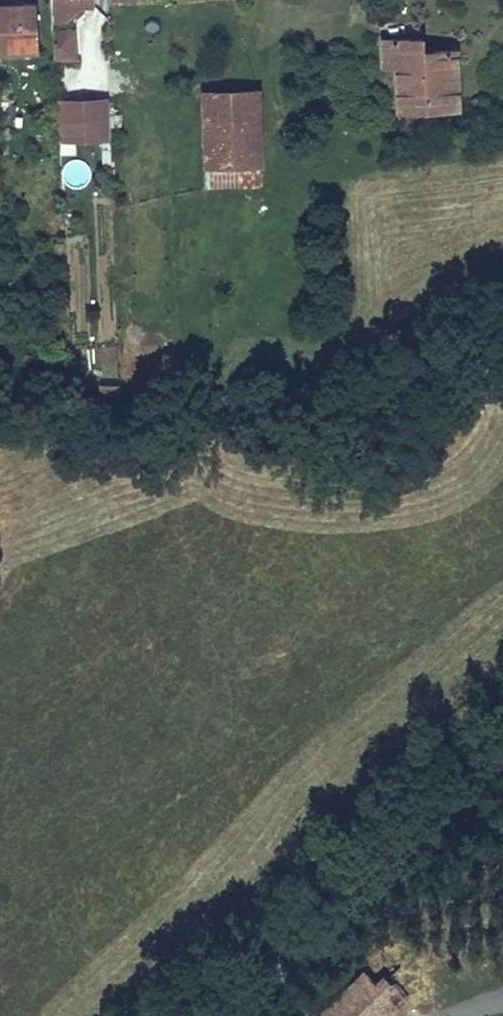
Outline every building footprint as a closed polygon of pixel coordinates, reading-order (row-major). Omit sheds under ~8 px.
[(49,5),(61,4),(68,13),(76,4),(93,4),(93,0),(49,0),(49,5)] [(37,52),(34,6),(0,7),(0,54),(37,52)] [(73,32),(51,33),(53,67),(75,65),(75,60),(73,32)] [(380,42),(381,66),(396,66),(397,110),(456,108),(453,52),(420,53),(419,40),(380,42)] [(10,94),(9,84),(0,85),(0,94),(10,94)] [(200,94),(201,120),(256,118),(255,92),(200,94)] [(0,94),(0,121),(11,120),(10,94),(0,94)] [(109,101),(56,103),(59,141),(110,138),(109,101)] [(201,120),(203,168),(205,168),(256,167),(258,167),(256,118),(201,120)] [(205,168),(206,187),(257,185),(256,167),(205,168)] [(406,998),(366,959),(311,1015),(388,1015),(406,998)]
